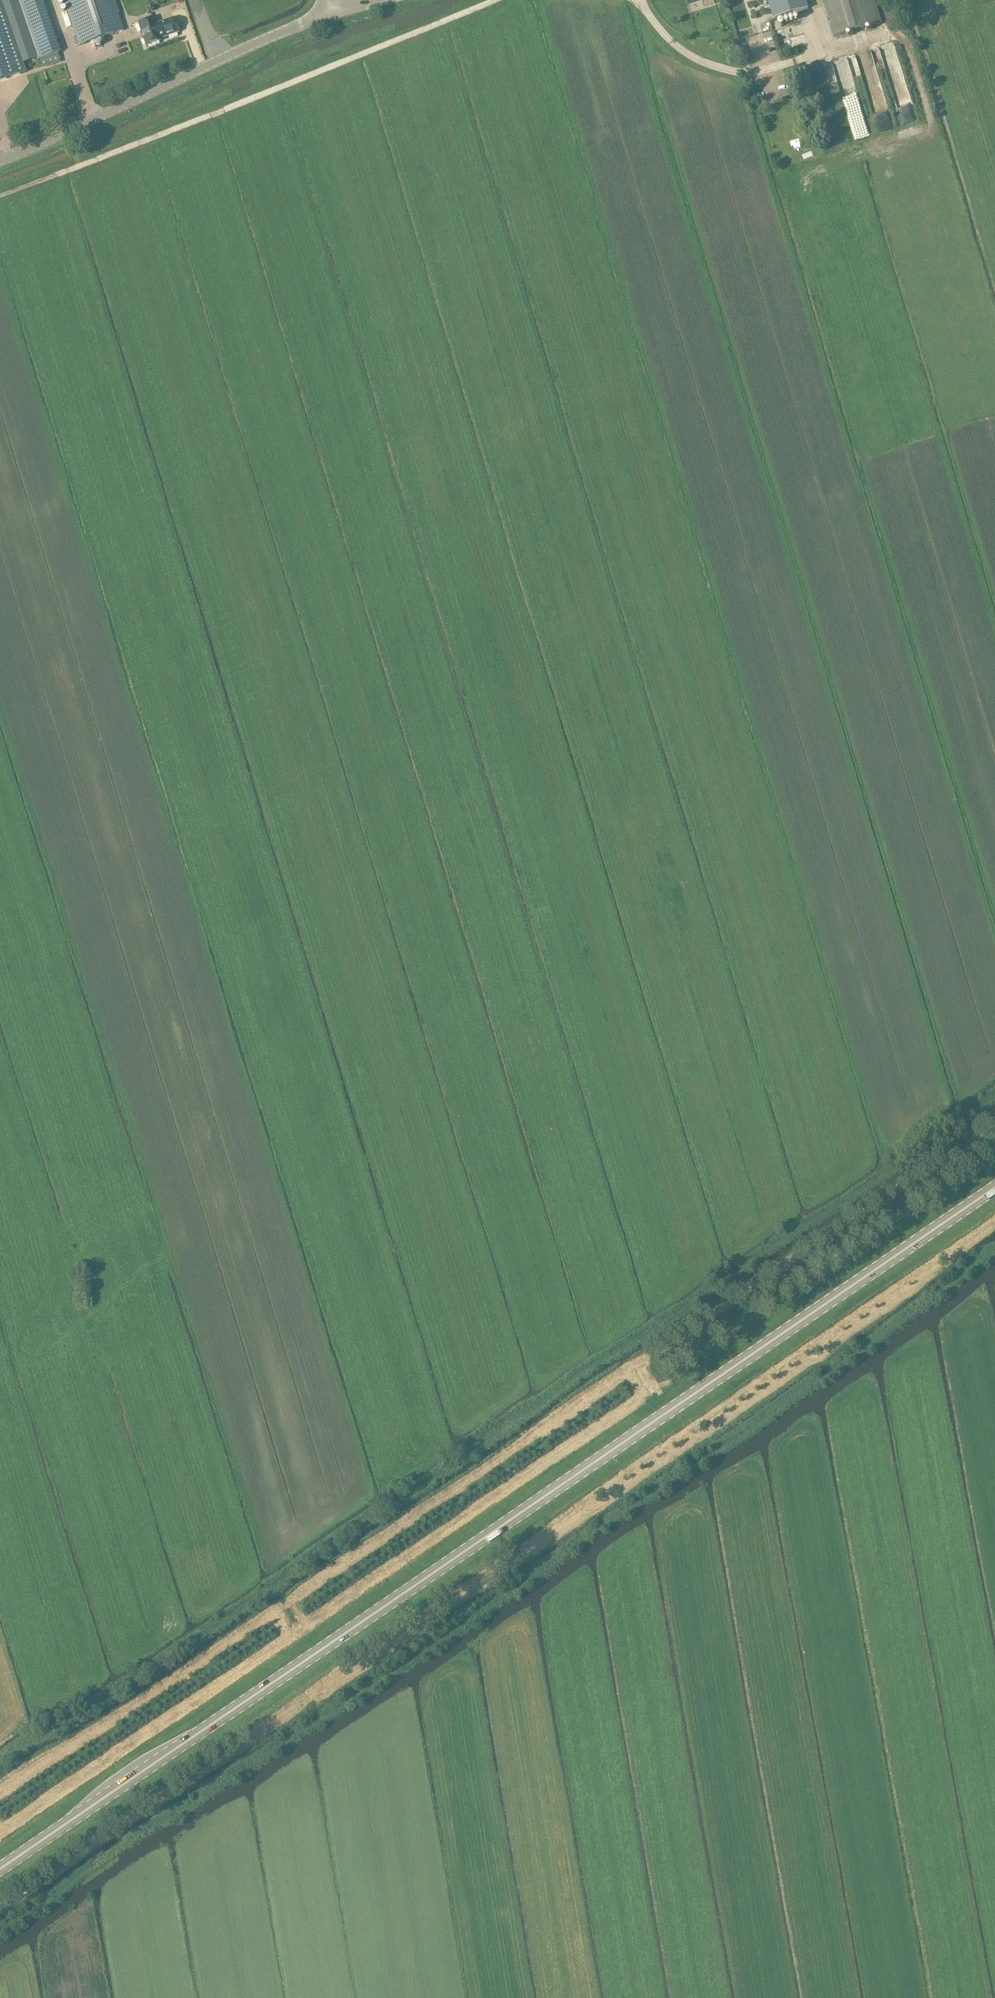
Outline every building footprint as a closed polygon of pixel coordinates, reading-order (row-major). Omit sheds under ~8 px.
[(26,73),(1,0),(0,0),(0,81),(26,73)] [(114,0),(62,0),(78,47),(123,31),(118,14),(119,14),(114,0)] [(805,0),(768,0),(774,19),(808,9),(805,0)] [(833,37),(881,22),(874,0),(822,0),(833,37)] [(160,38),(179,32),(174,18),(155,24),(153,18),(138,23),(141,32),(140,32),(142,39),(143,38),(146,46),(161,41),(160,38)]
